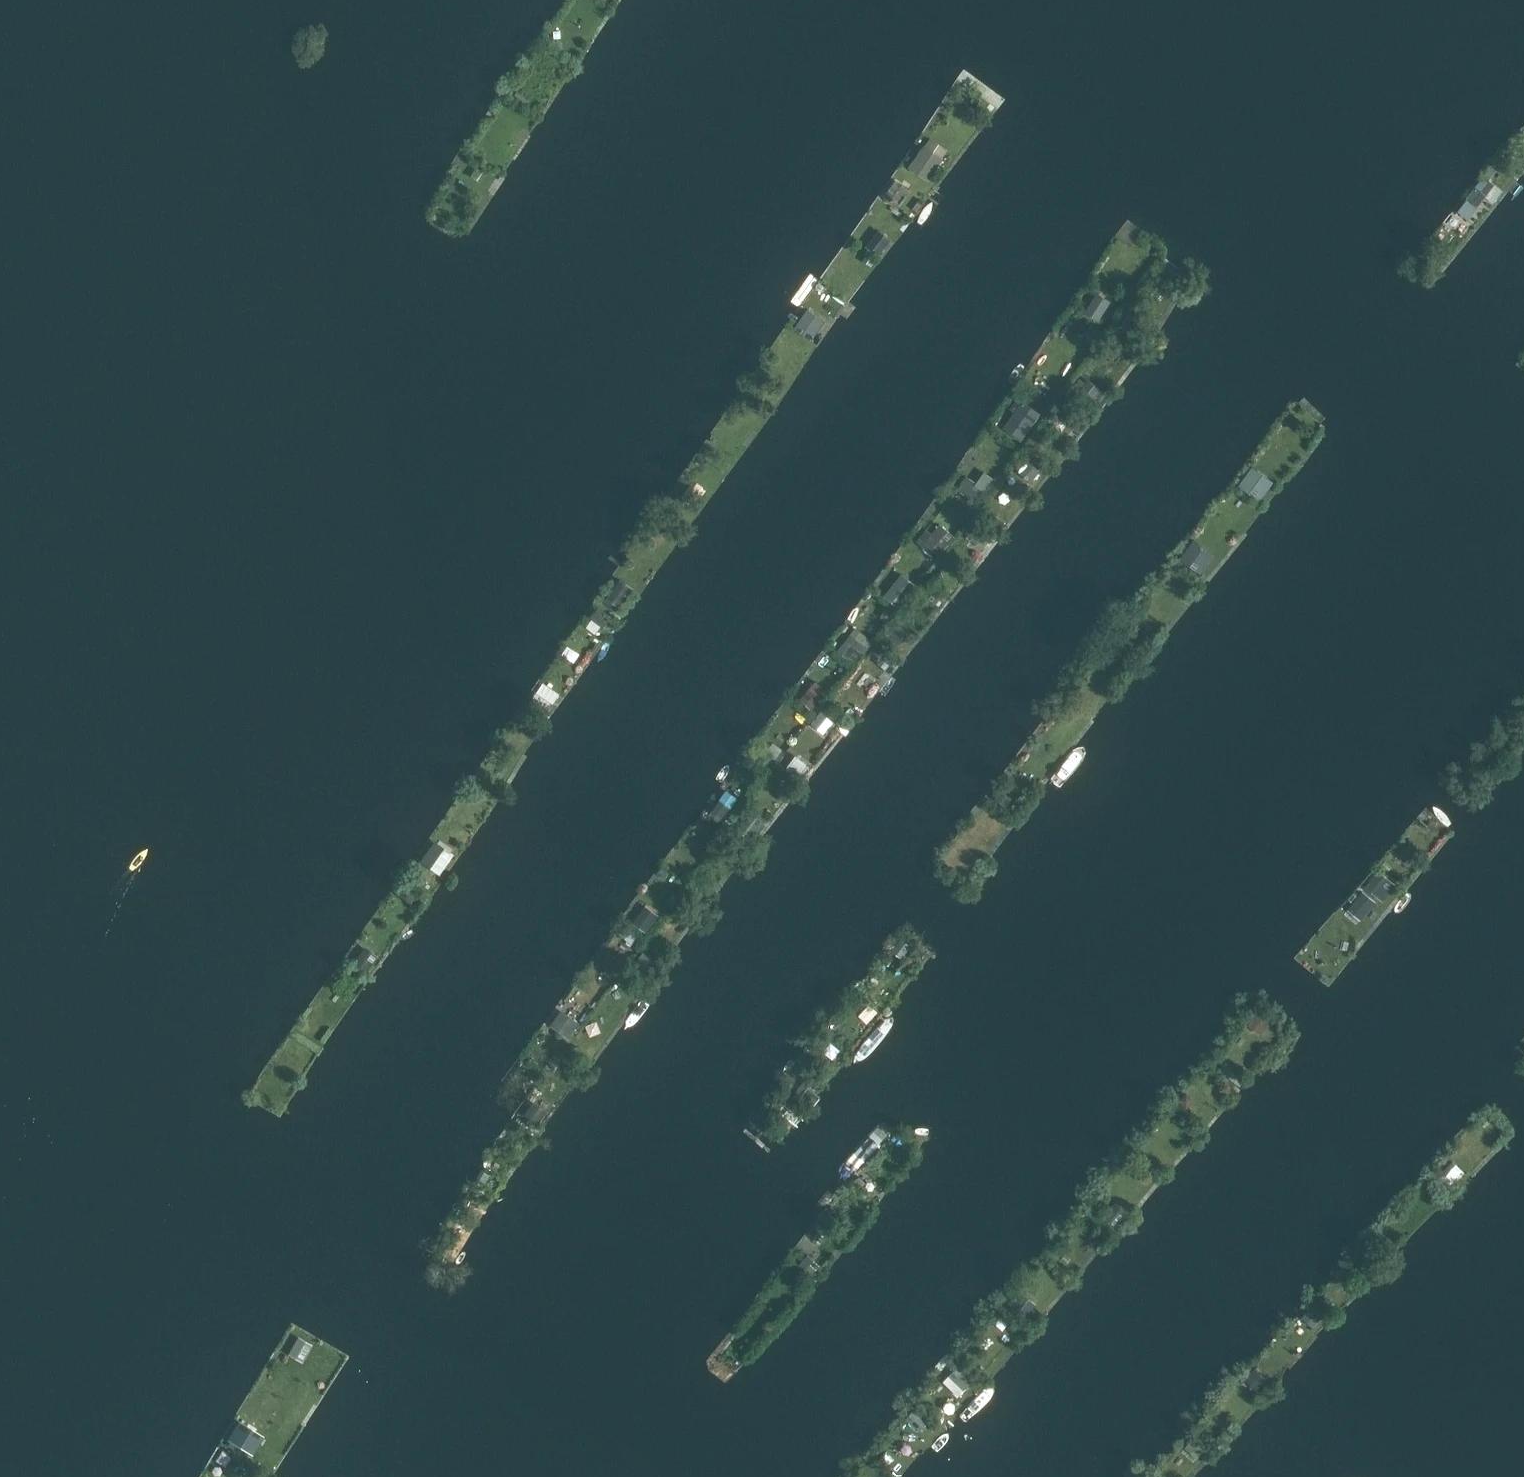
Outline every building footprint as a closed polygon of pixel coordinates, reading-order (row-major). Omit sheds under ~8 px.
[(925,145),(910,168),(930,181),(945,159),(925,145)] [(1492,166),(1484,175),(1485,176),(1489,179),(1496,170),(1492,166)] [(1485,176),(1467,197),(1478,207),(1496,185),(1489,179),(1485,176)] [(898,180),(888,194),(902,204),(912,190),(898,180)] [(880,230),(867,247),(881,256),(893,239),(880,230)] [(1096,296),(1086,312),(1099,321),(1110,305),(1096,296)] [(1127,310),(1117,323),(1128,331),(1137,317),(1127,310)] [(803,316),(794,329),(812,341),(821,329),(803,316)] [(1088,379),(1077,393),(1091,403),(1101,390),(1088,379)] [(1015,411),(1003,428),(1022,442),(1042,414),(1020,398),(1012,409),(1015,411)] [(1028,460),(1019,472),(1031,482),(1041,471),(1028,460)] [(1249,474),(1240,487),(1261,503),(1271,490),(1249,474)] [(967,476),(958,490),(980,504),(989,491),(967,476)] [(661,518),(653,527),(663,534),(671,525),(661,518)] [(927,529),(919,538),(940,556),(956,537),(941,524),(933,534),(927,529)] [(983,527),(974,537),(987,547),(995,536),(983,527)] [(1190,548),(1182,559),(1203,575),(1211,563),(1190,548)] [(900,585),(888,599),(900,608),(912,593),(900,585)] [(934,591),(926,600),(934,607),(942,597),(934,591)] [(595,611),(590,618),(604,628),(609,621),(595,611)] [(897,622),(892,628),(903,637),(908,631),(897,622)] [(851,634),(838,651),(849,659),(850,657),(858,664),(870,649),(851,634)] [(1146,634),(1141,641),(1148,645),(1152,639),(1146,634)] [(878,644),(870,655),(880,662),(888,652),(878,644)] [(568,646),(562,654),(574,663),(580,654),(568,646)] [(810,689),(801,699),(813,711),(823,701),(810,689)] [(536,692),(530,702),(547,714),(553,704),(536,692)] [(766,751),(757,761),(768,770),(777,759),(766,751)] [(1478,758),(1469,770),(1480,779),(1490,768),(1478,758)] [(791,763),(786,770),(800,780),(805,774),(791,763)] [(1003,790),(997,798),(1009,807),(1014,799),(1003,790)] [(722,800),(710,815),(719,823),(731,807),(722,800)] [(1374,875),(1365,886),(1378,897),(1387,886),(1374,875)] [(403,885),(396,894),(411,905),(417,895),(403,885)] [(1362,890),(1349,907),(1362,917),(1376,901),(1362,890)] [(642,910),(633,921),(647,932),(656,921),(642,910)] [(624,926),(619,933),(633,944),(638,937),(624,926)] [(902,939),(896,947),(906,955),(912,947),(902,939)] [(625,972),(618,982),(634,993),(641,983),(625,972)] [(562,1010),(551,1026),(569,1039),(580,1023),(562,1010)] [(1261,1014),(1254,1023),(1264,1031),(1271,1022),(1261,1014)] [(810,1087),(801,1097),(814,1107),(822,1097),(810,1087)] [(1188,1093),(1182,1099),(1189,1107),(1196,1100),(1188,1093)] [(482,1170),(475,1181),(484,1187),(491,1176),(482,1170)] [(474,1191),(469,1200),(475,1204),(481,1196),(474,1191)] [(820,1231),(814,1238),(822,1244),(827,1237),(820,1231)] [(1369,1243),(1360,1254),(1371,1263),(1381,1252),(1369,1243)] [(1020,1296),(1012,1306),(1025,1318),(1033,1307),(1020,1296)] [(297,1339),(291,1350),(303,1357),(310,1345),(297,1339)] [(963,1362),(953,1373),(968,1388),(978,1377),(963,1362)] [(1259,1367),(1251,1375),(1262,1387),(1270,1379),(1259,1367)] [(914,1410),(907,1419),(921,1432),(928,1423),(914,1410)] [(239,1421),(228,1439),(231,1441),(229,1445),(234,1448),(236,1444),(253,1454),(264,1436),(239,1421)] [(1197,1434),(1189,1442),(1204,1455),(1211,1446),(1197,1434)]
